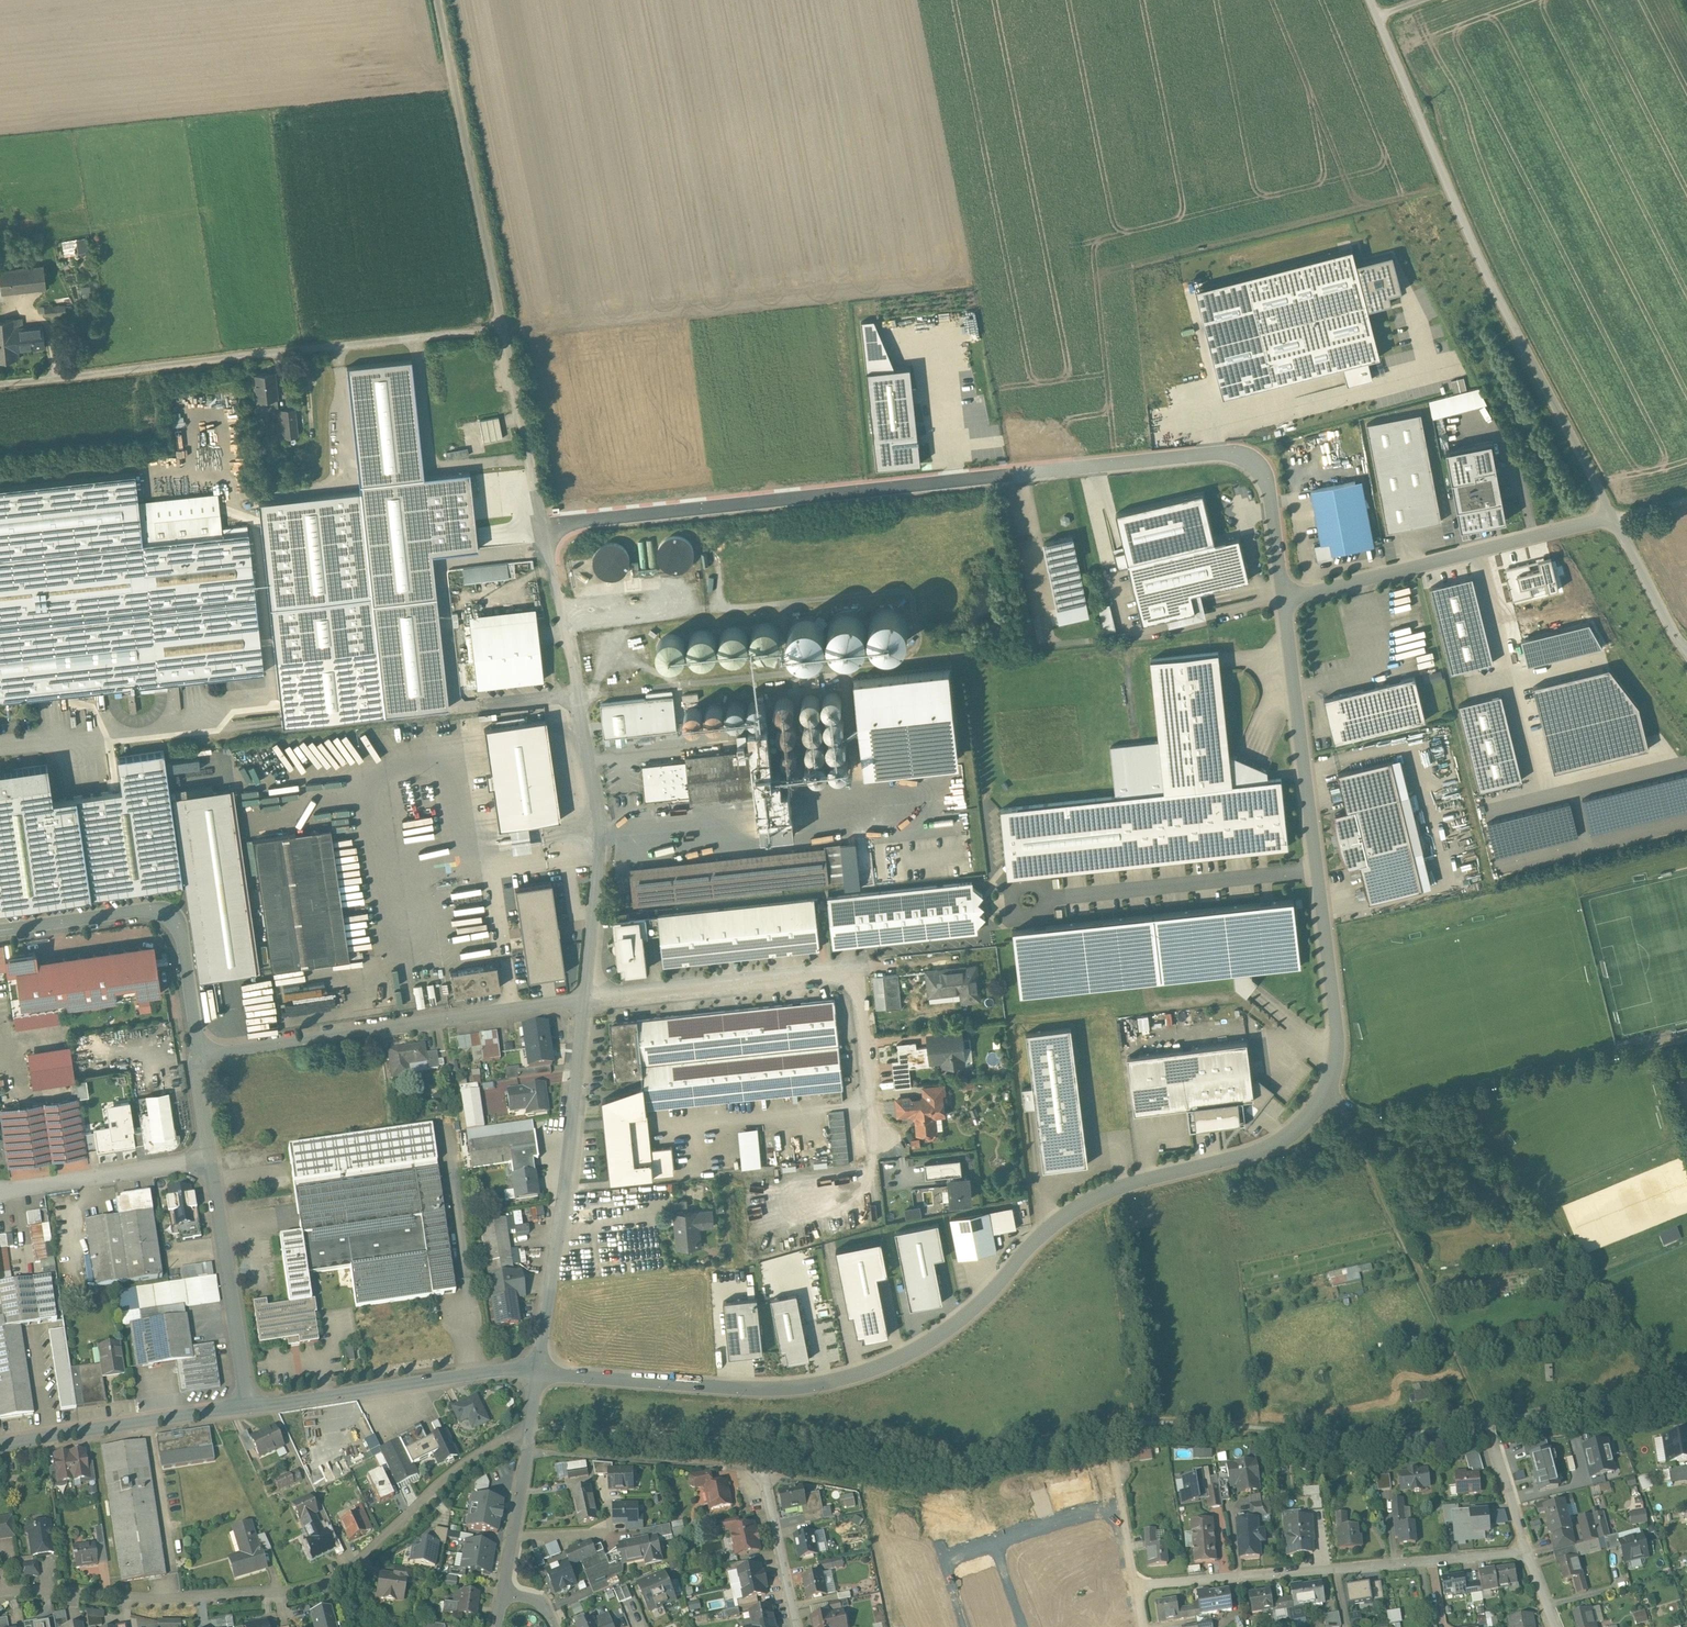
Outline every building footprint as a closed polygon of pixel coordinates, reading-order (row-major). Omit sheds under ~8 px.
[(1351,249),(1196,289),(1223,395),(1343,364),(1366,358),(1379,355),(1367,309),(1355,264),(1351,249)] [(1391,254),(1355,264),(1367,309),(1390,303),(1387,293),(1401,290),(1391,254)] [(43,264),(0,270),(0,282),(2,294),(46,288),(43,264)] [(70,306),(44,308),(45,316),(70,313),(70,306)] [(15,329),(14,319),(0,320),(0,361),(18,359),(17,349),(15,329)] [(861,321),(877,467),(920,463),(911,367),(895,369),(874,320),(861,321)] [(15,329),(17,349),(43,346),(41,326),(15,329)] [(1366,358),(1343,364),(1348,383),(1371,377),(1366,358)] [(410,360),(346,367),(359,484),(423,477),(410,360)] [(274,373),(253,375),(256,400),(274,398),(277,398),(274,373)] [(1429,399),(1433,416),(1485,404),(1481,386),(1468,389),(1465,376),(1452,379),(1455,393),(1429,399)] [(274,398),(256,400),(257,414),(265,413),(275,412),(275,411),(274,398)] [(1409,413),(1422,411),(1421,404),(1408,406),(1409,413)] [(294,409),(281,411),(283,437),(297,436),(294,409)] [(281,411),(275,411),(275,412),(265,413),(268,438),(283,437),(281,411)] [(1419,413),(1367,423),(1387,530),(1441,521),(1419,413)] [(502,438),(498,417),(479,420),(483,441),(502,438)] [(1305,438),(1289,440),(1290,455),(1307,454),(1305,438)] [(1493,441),(1445,450),(1461,528),(1507,519),(1493,441)] [(468,455),(467,448),(446,452),(447,459),(468,455)] [(360,491),(384,715),(448,708),(431,555),(477,550),(469,472),(423,477),(359,484),(360,491)] [(0,488),(0,701),(157,684),(142,544),(138,502),(135,474),(0,488)] [(1355,480),(1311,489),(1321,543),(1314,544),(1316,556),(1321,559),(1333,557),(1332,553),(1368,546),(1355,480)] [(258,502),(275,660),(377,649),(360,491),(258,502)] [(1128,564),(1215,543),(1203,492),(1116,513),(1124,545),(1114,547),(1118,566),(1128,564)] [(138,502),(142,544),(222,535),(217,494),(138,502)] [(222,535),(142,544),(157,684),(263,673),(248,532),(222,535)] [(682,536),(679,535),(675,535),(671,536),(667,537),(664,539),(661,542),(659,546),(658,549),(657,553),(658,557),(659,561),(661,564),(664,567),(667,570),(671,571),(675,572),(679,571),(682,570),(686,568),(689,566),(691,563),(693,559),(694,555),(694,551),(693,548),(691,544),(689,541),(686,538),(682,536)] [(1072,536),(1044,542),(1057,609),(1086,603),(1072,536)] [(1215,543),(1128,564),(1142,624),(1167,618),(1195,611),(1191,593),(1200,591),(1249,579),(1239,537),(1215,543)] [(618,543),(614,542),(611,542),(607,543),(603,544),(600,546),(597,549),(595,552),(594,556),(593,560),(594,564),(595,568),(597,571),(600,574),(603,576),(607,578),(611,578),(614,578),(618,577),(622,575),(625,573),(627,570),(629,566),(630,562),(630,558),(629,554),(627,551),(625,548),(622,545),(618,543)] [(1559,589),(1551,557),(1538,560),(1540,568),(1531,570),(1529,563),(1504,569),(1512,601),(1532,596),(1530,585),(1543,582),(1546,593),(1559,589)] [(463,582),(508,577),(507,564),(462,569),(463,582)] [(1430,587),(1451,672),(1493,662),(1472,577),(1430,587)] [(1206,617),(1200,591),(1191,593),(1195,611),(1167,618),(1169,626),(1206,617)] [(1112,604),(1101,605),(1104,630),(1115,629),(1112,604)] [(892,610),(888,610),(884,610),(881,611),(877,613),(874,616),(872,619),(870,622),(869,626),(869,630),(870,634),(871,637),(873,641),(876,643),(879,646),(883,647),(886,648),(890,648),(894,647),(898,646),(901,643),(904,640),(906,637),(907,633),(907,630),(907,626),(906,622),(905,619),(902,616),(899,613),(896,611),(892,610)] [(851,614),(847,614),(844,614),(840,616),(836,617),(833,620),(831,623),(829,627),(828,630),(828,634),(829,638),(830,642),(832,645),(835,648),(838,650),(842,651),(846,652),(850,652),(853,651),(857,650),(860,648),(863,645),(865,641),(866,638),(867,634),(866,630),(865,626),(864,623),(861,620),(858,617),(855,615),(851,614)] [(536,618),(469,625),(473,661),(476,687),(543,680),(536,618)] [(810,619),(806,618),(803,619),(799,620),(795,622),(793,624),(790,627),(789,631),(788,635),(787,639),(788,642),(789,646),(791,649),(794,652),(797,654),(801,656),(805,657),(809,657),(812,656),(816,654),(819,652),(822,649),(824,646),(825,642),(826,638),(826,634),(825,631),(823,627),(820,624),(817,622),(814,620),(810,619)] [(1521,639),(1527,665),(1602,646),(1589,622),(1521,639)] [(779,643),(780,638),(779,632),(776,628),(771,624),(765,623),(760,625),(755,628),(752,633),(751,638),(752,644),(755,648),(760,652),(766,653),(771,651),(776,648),(779,643)] [(748,647),(749,641),(748,636),(744,631),(740,628),(734,627),(728,628),(724,631),(720,636),(719,642),(721,648),(724,652),(729,655),(734,656),(740,655),(745,652),(748,647)] [(717,651),(718,645),(717,639),(713,634),(709,631),(703,630),(697,632),(692,635),(689,640),(688,645),(689,651),(693,656),(698,659),(703,660),(709,659),(714,656),(717,651)] [(686,654),(687,648),(685,643),(682,638),(677,635),(671,634),(666,635),(661,638),(658,643),(657,649),(658,654),(661,659),(666,662),(672,663),(678,662),(682,659),(686,654)] [(377,649),(275,660),(282,726),(384,715),(377,649)] [(1151,659),(1159,741),(1110,746),(1116,796),(1018,806),(1026,874),(1288,846),(1281,779),(1268,780),(1232,784),(1229,757),(1218,652),(1151,659)] [(473,661),(464,662),(467,688),(476,687),(473,661)] [(1533,687),(1554,771),(1649,748),(1638,706),(1609,668),(1533,687)] [(949,670),(855,680),(866,774),(959,764),(949,670)] [(1415,676),(1324,698),(1335,742),(1425,720),(1415,676)] [(841,706),(842,702),(841,698),(839,695),(836,693),(832,692),(828,693),(825,695),(823,699),(822,702),(823,706),(825,709),(829,711),(832,712),(836,711),(839,709),(841,706)] [(1522,779),(1501,694),(1458,705),(1479,790),(1522,779)] [(820,708),(821,704),(820,701),(818,697),(815,695),(811,695),(807,696),(804,698),(802,701),(801,705),(802,708),(804,712),(808,714),(811,714),(815,713),(818,711),(820,708)] [(673,696),(601,704),(604,737),(615,736),(616,743),(628,742),(627,735),(677,729),(676,722),(675,711),(673,696)] [(794,711),(794,707),(793,703),(791,700),(788,698),(784,697),(780,698),(777,700),(775,704),(775,707),(775,711),(778,714),(781,716),(785,717),(788,716),(791,714),(794,711)] [(767,714),(767,710),(767,706),(764,703),(761,701),(757,700),(754,701),(750,703),(748,707),(748,710),(748,714),(751,717),(754,719),(758,720),(761,719),(765,717),(767,714)] [(745,716),(746,712),(745,709),(743,706),(740,703),(736,703),(732,704),(729,706),(727,709),(726,713),(727,717),(729,720),(733,722),(736,722),(740,722),(743,719),(745,716)] [(724,718),(725,715),(724,711),(722,708),(719,706),(715,705),(711,706),(708,708),(706,711),(705,715),(706,719),(708,722),(711,724),(715,725),(719,724),(722,722),(724,718)] [(703,721),(704,717),(703,713),(701,710),(697,708),(694,707),(690,708),(687,710),(685,714),(684,717),(685,721),(687,724),(690,726),(694,727),(698,726),(701,724),(703,721)] [(843,727),(844,723),(843,719),(841,716),(838,714),(834,713),(831,714),(827,716),(825,719),(825,723),(825,727),(828,730),(831,732),(835,733),(838,732),(841,730),(843,727)] [(823,729),(823,725),(822,721),(820,718),(817,716),(813,716),(810,716),(806,719),(804,722),(804,726),(805,729),(807,732),(810,734),(814,735),(817,734),(821,732),(823,729)] [(796,733),(797,729),(796,725),(794,722),(790,720),(787,719),(783,720),(780,722),(778,725),(777,729),(778,733),(780,736),(783,738),(787,739),(791,738),(794,736),(796,733)] [(546,720),(484,729),(498,828),(560,819),(546,720)] [(768,721),(749,723),(752,749),(771,747),(768,721)] [(748,723),(739,724),(742,749),(748,748),(746,731),(749,731),(748,723)] [(846,747),(846,744),(846,740),(843,737),(840,735),(837,734),(833,735),(830,737),(828,740),(827,744),(828,748),(830,751),(833,753),(837,754),(841,753),(844,751),(846,747)] [(825,750),(826,746),(825,742),(823,739),(819,737),(816,736),(812,737),(809,739),(807,743),(806,746),(807,750),(809,753),(812,755),(816,756),(820,755),(823,753),(825,750)] [(797,757),(797,754),(797,751),(795,748),(792,746),(789,746),(786,747),(784,748),(782,751),(782,754),(782,757),(784,759),(787,761),(790,762),(793,761),(795,759),(797,757)] [(1272,761),(1238,746),(1233,757),(1229,757),(1232,784),(1268,780),(1267,771),(1272,761)] [(771,747),(752,749),(757,796),(759,811),(782,808),(779,784),(775,785),(773,769),(771,747)] [(752,749),(686,756),(686,761),(690,795),(690,800),(691,803),(757,796),(752,749)] [(163,751),(116,758),(118,775),(165,768),(163,751)] [(848,768),(849,765),(848,761),(846,758),(843,756),(839,755),(835,756),(832,758),(830,761),(829,765),(830,769),(832,772),(835,774),(839,774),(843,774),(846,772),(848,768)] [(827,771),(828,767),(827,763),(825,760),(822,758),(818,757),(814,758),(811,760),(809,764),(808,767),(809,771),(811,774),(815,776),(818,777),(822,776),(825,774),(827,771)] [(1391,760),(1337,773),(1346,810),(1359,864),(1368,901),(1422,888),(1391,760)] [(686,761),(643,766),(646,799),(670,797),(690,795),(686,761)] [(0,771),(0,792),(50,785),(47,764),(0,771)] [(799,775),(799,772),(799,769),(797,766),(794,765),(791,764),(788,765),(786,767),(784,769),(784,772),(784,775),(786,778),(789,779),(792,780),(795,779),(797,777),(799,775)] [(121,790),(75,797),(90,896),(182,883),(165,768),(118,775),(121,790)] [(781,768),(773,769),(775,785),(779,784),(783,784),(781,768)] [(1582,799),(1591,833),(1686,809),(1686,773),(1582,799)] [(759,811),(760,824),(793,820),(790,795),(789,783),(783,784),(779,784),(782,808),(759,811)] [(75,797),(52,800),(50,785),(0,792),(0,909),(90,896),(75,797)] [(229,789),(183,795),(209,979),(256,972),(229,789)] [(1487,822),(1496,856),(1579,836),(1570,802),(1487,822)] [(1018,806),(1001,808),(1006,861),(1003,864),(1007,868),(1008,876),(1026,874),(1018,806)] [(1346,810),(1335,813),(1336,826),(1338,841),(1343,854),(1348,867),(1359,864),(1346,810)] [(793,820),(760,824),(762,838),(795,834),(793,820)] [(318,830),(252,839),(271,970),(336,960),(318,830)] [(840,844),(825,845),(826,850),(829,882),(843,880),(840,844)] [(826,850),(779,855),(782,887),(829,882),(826,850)] [(779,855),(740,859),(740,860),(743,893),(782,889),(782,887),(779,855)] [(740,860),(630,872),(634,905),(743,893),(740,860)] [(977,901),(983,894),(973,887),(972,887),(972,881),(959,883),(964,932),(977,931),(976,925),(977,925),(985,916),(978,910),(977,910),(976,901),(977,901)] [(520,887),(533,977),(565,972),(552,882),(520,887)] [(959,883),(828,897),(833,946),(964,932),(959,883)] [(814,898),(658,915),(660,933),(663,964),(819,947),(814,898)] [(1294,900),(1013,930),(1020,995),(1301,966),(1294,900)] [(629,912),(616,913),(617,920),(630,918),(629,912)] [(630,918),(617,920),(619,937),(643,935),(660,933),(658,915),(630,918)] [(643,935),(619,937),(623,972),(646,969),(643,935)] [(108,955),(93,954),(93,957),(78,956),(78,960),(63,958),(62,962),(39,965),(37,963),(35,953),(5,958),(13,1014),(160,993),(154,949),(139,947),(139,951),(124,949),(123,953),(108,951),(108,955)] [(496,965),(450,972),(453,995),(499,987),(496,965)] [(976,965),(926,970),(929,995),(930,995),(930,994),(952,992),(953,992),(953,988),(965,987),(966,1001),(979,999),(976,965)] [(898,974),(883,975),(887,1008),(902,1007),(898,974)] [(558,991),(567,989),(565,975),(556,976),(558,991)] [(138,999),(141,1013),(152,1011),(150,997),(138,999)] [(834,999),(637,1020),(642,1064),(839,1043),(834,999)] [(1139,1015),(1139,1029),(1150,1028),(1149,1015),(1139,1015)] [(637,1020),(613,1023),(618,1076),(642,1073),(642,1064),(637,1020)] [(545,1024),(522,1028),(523,1029),(525,1028),(527,1037),(524,1038),(525,1049),(549,1045),(548,1045),(546,1036),(547,1036),(545,1024)] [(1071,1027),(1026,1033),(1033,1087),(1022,1088),(1025,1108),(1035,1106),(1043,1169),(1088,1163),(1071,1027)] [(500,1059),(496,1031),(470,1035),(472,1048),(474,1062),(500,1059)] [(946,1036),(927,1038),(928,1046),(930,1061),(931,1061),(941,1060),(940,1057),(950,1056),(951,1063),(964,1061),(961,1035),(952,1035),(952,1034),(951,1033),(950,1033),(949,1032),(947,1033),(946,1034),(946,1035),(946,1036)] [(470,1035),(457,1037),(459,1050),(472,1048),(470,1035)] [(1247,1041),(1127,1056),(1134,1112),(1187,1105),(1254,1097),(1252,1084),(1247,1041)] [(916,1042),(897,1044),(899,1060),(892,1061),(895,1088),(911,1086),(909,1067),(931,1065),(931,1061),(930,1061),(928,1046),(916,1047),(916,1042)] [(839,1043),(642,1064),(642,1073),(644,1086),(646,1108),(843,1088),(839,1043)] [(26,1050),(31,1087),(75,1081),(70,1044),(26,1050)] [(424,1044),(388,1050),(392,1078),(409,1075),(408,1064),(426,1061),(427,1061),(426,1053),(424,1044)] [(549,1045),(525,1049),(527,1059),(530,1059),(531,1068),(528,1069),(529,1069),(550,1066),(552,1066),(550,1055),(549,1055),(548,1046),(549,1046),(549,1045)] [(437,1051),(426,1053),(427,1061),(426,1061),(428,1069),(439,1068),(437,1051)] [(550,1066),(529,1069),(528,1069),(526,1069),(519,1070),(520,1078),(551,1073),(550,1066)] [(1254,1097),(1187,1105),(1189,1128),(1236,1122),(1245,1129),(1274,1091),(1257,1078),(1252,1084),(1254,1097)] [(81,1097),(90,1095),(86,1079),(78,1081),(81,1097)] [(977,1085),(976,1079),(959,1082),(961,1089),(977,1085)] [(477,1084),(460,1086),(461,1093),(478,1090),(477,1084)] [(530,1088),(508,1091),(510,1108),(533,1105),(534,1113),(547,1111),(544,1085),(530,1087),(530,1088)] [(944,1085),(923,1087),(924,1096),(926,1098),(924,1101),(921,1099),(911,1100),(911,1098),(909,1097),(898,1098),(896,1100),(898,1114),(900,1115),(910,1114),(912,1112),(918,1117),(917,1119),(918,1133),(926,1132),(926,1134),(929,1137),(933,1137),(936,1133),(936,1129),(933,1127),(932,1118),(935,1115),(941,1114),(944,1111),(942,1094),(945,1093),(944,1085)] [(643,1086),(603,1099),(611,1180),(653,1176),(652,1162),(634,1163),(630,1116),(647,1114),(646,1108),(644,1086),(643,1086)] [(478,1090),(461,1093),(466,1130),(484,1127),(478,1090)] [(168,1093),(146,1096),(152,1140),(175,1136),(168,1093)] [(70,1100),(44,1104),(53,1158),(79,1154),(75,1131),(70,1100)] [(128,1102),(114,1105),(118,1125),(93,1128),(97,1151),(135,1146),(135,1145),(133,1133),(128,1102)] [(44,1104),(8,1110),(12,1136),(16,1164),(53,1158),(44,1104)] [(829,1113),(834,1164),(848,1163),(843,1111),(829,1113)] [(466,1130),(460,1131),(466,1170),(511,1164),(511,1163),(529,1161),(537,1160),(532,1120),(484,1127),(466,1130)] [(431,1127),(288,1148),(295,1190),(438,1169),(431,1127)] [(740,1167),(761,1166),(759,1127),(738,1128),(740,1167)] [(83,1130),(75,1131),(79,1154),(87,1153),(83,1130)] [(145,1131),(133,1133),(135,1145),(146,1143),(145,1131)] [(12,1136),(4,1138),(7,1160),(8,1165),(16,1164),(12,1136)] [(960,1159),(924,1163),(926,1178),(949,1176),(950,1180),(958,1179),(957,1175),(962,1174),(960,1159)] [(529,1161),(511,1163),(511,1164),(513,1176),(531,1174),(529,1161)] [(438,1169),(295,1190),(301,1235),(307,1274),(309,1273),(350,1267),(426,1256),(427,1261),(450,1258),(438,1169)] [(513,1176),(512,1177),(516,1201),(538,1198),(534,1173),(531,1174),(513,1176)] [(950,1180),(949,1180),(951,1200),(971,1198),(969,1178),(958,1179),(950,1180)] [(189,1187),(169,1190),(173,1212),(192,1209),(189,1187)] [(142,1195),(116,1199),(119,1217),(152,1212),(149,1194),(148,1194),(148,1191),(142,1192),(142,1195)] [(907,1219),(922,1215),(919,1204),(904,1207),(907,1219)] [(989,1211),(993,1233),(1017,1228),(1012,1206),(989,1211)] [(192,1209),(173,1212),(175,1225),(194,1222),(192,1209)] [(40,1210),(27,1212),(29,1225),(41,1223),(40,1210)] [(712,1210),(675,1213),(675,1214),(676,1214),(677,1226),(676,1226),(678,1247),(688,1246),(688,1242),(695,1241),(695,1243),(700,1243),(698,1227),(714,1225),(712,1210)] [(993,1233),(989,1211),(951,1219),(959,1259),(997,1251),(993,1233)] [(152,1212),(119,1217),(128,1283),(162,1277),(152,1212)] [(119,1217),(85,1222),(95,1288),(128,1283),(119,1217)] [(505,1218),(480,1222),(488,1277),(513,1274),(505,1218)] [(938,1223),(895,1232),(911,1308),(943,1302),(934,1259),(945,1257),(938,1223)] [(42,1224),(30,1226),(35,1262),(47,1260),(42,1224)] [(1677,1229),(1658,1236),(1663,1245),(1681,1238),(1677,1229)] [(0,1235),(0,1248),(7,1247),(14,1246),(12,1234),(0,1235)] [(301,1235),(279,1238),(289,1304),(311,1301),(308,1280),(310,1280),(309,1273),(307,1274),(301,1235)] [(881,1240),(836,1249),(849,1315),(853,1314),(853,1313),(884,1307),(877,1276),(888,1274),(881,1240)] [(12,1282),(7,1247),(0,1248),(0,1283),(12,1282)] [(426,1256),(350,1267),(356,1307),(455,1292),(450,1258),(427,1261),(426,1256)] [(212,1262),(205,1263),(207,1276),(213,1275),(212,1262)] [(1333,1287),(1362,1279),(1360,1272),(1370,1270),(1368,1263),(1330,1273),(1333,1287)] [(55,1266),(42,1268),(43,1275),(56,1272),(55,1266)] [(513,1274),(488,1277),(489,1288),(491,1287),(502,1286),(502,1285),(521,1283),(520,1273),(513,1274)] [(216,1275),(118,1291),(123,1324),(130,1323),(142,1322),(140,1313),(220,1301),(216,1275)] [(50,1276),(32,1279),(39,1323),(57,1321),(50,1276)] [(1,1307),(3,1318),(4,1318),(5,1328),(20,1325),(20,1326),(39,1323),(32,1279),(12,1282),(0,1283),(0,1299),(1,1307)] [(521,1283),(502,1285),(502,1286),(504,1299),(514,1297),(515,1298),(524,1297),(521,1283)] [(502,1286),(491,1287),(493,1301),(492,1301),(496,1327),(518,1324),(518,1323),(517,1323),(515,1308),(516,1308),(515,1298),(514,1297),(504,1299),(502,1286)] [(797,1294),(771,1299),(781,1350),(785,1349),(788,1362),(809,1358),(797,1294)] [(724,1301),(730,1356),(762,1353),(757,1298),(724,1301)] [(289,1304),(267,1307),(266,1301),(253,1303),(259,1344),(289,1340),(290,1345),(299,1343),(300,1345),(318,1342),(314,1314),(317,1313),(315,1300),(311,1301),(289,1304)] [(884,1307),(853,1313),(853,1314),(858,1335),(864,1334),(865,1339),(863,1339),(863,1340),(889,1335),(884,1307)] [(186,1315),(143,1322),(143,1321),(142,1322),(130,1323),(136,1368),(176,1362),(193,1359),(191,1348),(186,1315)] [(5,1328),(4,1318),(3,1318),(0,1318),(0,1416),(0,1417),(0,1418),(18,1415),(20,1417),(33,1415),(35,1413),(34,1408),(32,1407),(20,1326),(20,1325),(5,1328)] [(63,1323),(51,1325),(59,1382),(72,1381),(72,1380),(70,1369),(63,1323)] [(120,1343),(98,1347),(100,1365),(102,1378),(124,1375),(120,1343)] [(213,1344),(191,1348),(193,1359),(176,1362),(181,1392),(220,1386),(213,1344)] [(353,1347),(344,1348),(346,1362),(355,1361),(353,1347)] [(100,1365),(70,1369),(72,1380),(72,1381),(76,1407),(106,1403),(102,1378),(100,1365)] [(59,1382),(57,1383),(61,1409),(76,1407),(72,1381),(59,1382)] [(476,1396),(451,1407),(459,1423),(470,1417),(475,1428),(488,1421),(476,1396)] [(274,1427),(250,1439),(252,1443),(259,1457),(283,1446),(274,1427)] [(420,1427),(398,1438),(399,1441),(400,1441),(405,1451),(423,1442),(422,1440),(426,1438),(420,1427)] [(423,1442),(405,1451),(410,1460),(427,1452),(429,1456),(429,1455),(433,1453),(438,1464),(457,1455),(446,1431),(427,1440),(427,1441),(423,1442)] [(246,1432),(239,1436),(244,1447),(252,1443),(250,1439),(246,1432)] [(1663,1437),(1667,1463),(1686,1460),(1686,1433),(1682,1434),(1663,1437)] [(206,1434),(165,1440),(165,1438),(157,1439),(156,1439),(158,1455),(162,1455),(208,1448),(208,1447),(206,1434)] [(1529,1456),(1549,1451),(1546,1439),(1523,1441),(1526,1458),(1530,1457),(1529,1456)] [(1583,1446),(1587,1461),(1611,1456),(1607,1440),(1583,1446)] [(145,1441),(101,1447),(105,1475),(149,1468),(145,1441)] [(399,1441),(380,1450),(382,1454),(390,1471),(397,1485),(417,1475),(410,1460),(405,1451),(400,1441),(399,1441)] [(208,1448),(162,1455),(164,1468),(214,1460),(212,1446),(208,1447),(208,1448)] [(1150,1446),(1138,1448),(1140,1461),(1152,1459),(1150,1446)] [(277,1449),(280,1457),(287,1454),(284,1447),(277,1449)] [(1194,1449),(1194,1457),(1208,1456),(1207,1448),(1194,1449)] [(84,1451),(69,1454),(73,1481),(88,1479),(88,1478),(86,1463),(84,1451)] [(1477,1451),(1466,1454),(1470,1468),(1481,1465),(1477,1451)] [(1531,1456),(1531,1457),(1536,1474),(1533,1474),(1535,1482),(1538,1482),(1540,1491),(1558,1487),(1549,1451),(1531,1456)] [(73,1481),(69,1454),(54,1456),(56,1467),(58,1480),(58,1483),(73,1481)] [(381,1470),(383,1474),(390,1471),(382,1454),(374,1457),(380,1470),(381,1470)] [(1611,1456),(1587,1461),(1591,1477),(1615,1471),(1611,1456)] [(1566,1459),(1569,1471),(1575,1470),(1572,1457),(1566,1459)] [(586,1460),(566,1463),(568,1478),(587,1475),(588,1475),(586,1460)] [(1255,1461),(1228,1466),(1230,1479),(1218,1481),(1219,1487),(1227,1485),(1228,1486),(1250,1482),(1257,1481),(1258,1481),(1255,1461)] [(93,1462),(86,1463),(88,1478),(95,1477),(93,1462)] [(613,1464),(593,1462),(596,1475),(610,1475),(609,1470),(613,1470),(613,1464)] [(56,1467),(49,1468),(51,1481),(58,1480),(56,1467)] [(1669,1470),(1671,1481),(1686,1478),(1686,1467),(1669,1470)] [(1409,1472),(1398,1473),(1401,1491),(1411,1490),(1412,1492),(1421,1491),(1421,1487),(1429,1485),(1427,1469),(1416,1471),(1416,1470),(1409,1471),(1409,1472)] [(380,1470),(367,1477),(379,1503),(394,1496),(383,1474),(381,1470),(380,1470)] [(613,1470),(609,1470),(610,1475),(610,1489),(633,1489),(632,1470),(613,1470)] [(1076,1479),(1079,1491),(1093,1488),(1088,1470),(1077,1472),(1078,1479),(1076,1479)] [(710,1472),(693,1476),(694,1477),(691,1478),(689,1480),(691,1486),(693,1487),(696,1487),(696,1488),(705,1486),(713,1484),(710,1472)] [(1475,1475),(1466,1476),(1466,1472),(1455,1473),(1457,1494),(1477,1493),(1479,1490),(1479,1485),(1477,1483),(1476,1483),(1475,1475)] [(289,1473),(274,1481),(279,1490),(294,1484),(289,1473)] [(1389,1475),(1376,1476),(1378,1491),(1391,1489),(1389,1475)] [(486,1476),(478,1481),(476,1484),(474,1490),(487,1493),(489,1483),(486,1476)] [(1195,1478),(1183,1480),(1185,1492),(1181,1493),(1183,1503),(1199,1500),(1195,1478)] [(151,1479),(107,1486),(122,1582),(166,1576),(151,1479)] [(1076,1479),(1052,1485),(1056,1503),(1081,1497),(1079,1491),(1076,1479)] [(713,1484),(705,1486),(710,1509),(732,1505),(727,1481),(713,1484)] [(1257,1481),(1250,1482),(1251,1489),(1246,1490),(1245,1487),(1245,1492),(1247,1493),(1251,1492),(1252,1491),(1258,1490),(1257,1481)] [(1227,1485),(1219,1487),(1222,1502),(1230,1500),(1228,1486),(1227,1485)] [(591,1486),(572,1490),(579,1524),(599,1519),(591,1486)] [(802,1486),(779,1491),(783,1511),(802,1507),(806,1506),(804,1496),(802,1486)] [(1304,1495),(1320,1494),(1320,1486),(1304,1487),(1304,1495)] [(1219,1487),(1206,1489),(1209,1509),(1222,1506),(1222,1502),(1219,1487)] [(819,1493),(804,1496),(806,1506),(802,1507),(804,1514),(822,1510),(819,1493)] [(853,1494),(845,1496),(847,1507),(855,1505),(853,1494)] [(1321,1495),(1309,1496),(1310,1510),(1322,1509),(1321,1495)] [(310,1496),(292,1504),(304,1530),(319,1523),(315,1514),(318,1513),(310,1496)] [(1571,1496),(1562,1499),(1563,1504),(1567,1518),(1576,1516),(1571,1496)] [(503,1502),(485,1499),(472,1497),(474,1497),(473,1505),(471,1504),(468,1519),(470,1520),(469,1527),(467,1527),(497,1533),(503,1502)] [(1402,1499),(1393,1500),(1394,1509),(1403,1508),(1402,1499)] [(1562,1499),(1537,1506),(1538,1510),(1545,1508),(1563,1504),(1562,1499)] [(1646,1523),(1645,1499),(1630,1500),(1631,1524),(1646,1523)] [(1262,1503),(1250,1504),(1250,1511),(1254,1511),(1254,1517),(1267,1516),(1266,1511),(1262,1503)] [(1563,1504),(1545,1508),(1549,1524),(1547,1527),(1549,1533),(1552,1534),(1552,1535),(1570,1530),(1567,1518),(1563,1504)] [(1458,1505),(1443,1507),(1446,1523),(1453,1523),(1452,1511),(1459,1511),(1458,1505)] [(638,1506),(614,1506),(614,1522),(616,1524),(627,1523),(638,1523),(638,1506)] [(354,1507),(338,1515),(341,1521),(357,1513),(354,1507)] [(1403,1508),(1394,1509),(1396,1538),(1399,1538),(1399,1545),(1415,1544),(1414,1523),(1404,1524),(1403,1508)] [(1459,1511),(1452,1511),(1453,1523),(1454,1542),(1485,1540),(1484,1533),(1489,1533),(1487,1510),(1472,1512),(1472,1509),(1459,1511)] [(822,1510),(804,1514),(805,1523),(824,1518),(822,1510)] [(1506,1510),(1494,1510),(1494,1523),(1506,1523),(1506,1510)] [(368,1525),(362,1511),(357,1513),(364,1527),(368,1525)] [(341,1521),(340,1521),(349,1540),(366,1532),(364,1527),(357,1513),(341,1521)] [(1347,1528),(1346,1513),(1337,1514),(1340,1550),(1361,1549),(1361,1538),(1358,1538),(1357,1527),(1347,1528)] [(1609,1537),(1602,1513),(1591,1516),(1598,1540),(1604,1538),(1609,1537)] [(1591,1516),(1578,1520),(1585,1543),(1598,1540),(1591,1516)] [(0,1518),(0,1539),(14,1537),(11,1517),(0,1518)] [(738,1518),(719,1522),(721,1532),(731,1529),(740,1527),(738,1518)] [(684,1520),(673,1521),(675,1535),(686,1534),(684,1520)] [(822,1520),(811,1522),(812,1529),(824,1527),(822,1520)] [(1245,1521),(1238,1522),(1241,1558),(1259,1557),(1256,1520),(1245,1521)] [(49,1522),(32,1524),(34,1535),(32,1537),(29,1537),(32,1557),(38,1556),(38,1554),(47,1552),(48,1554),(54,1554),(53,1548),(55,1544),(52,1541),(49,1522)] [(1312,1522),(1285,1524),(1288,1555),(1307,1553),(1306,1541),(1313,1540),(1312,1522)] [(250,1523),(236,1528),(242,1545),(239,1546),(242,1554),(238,1555),(239,1558),(230,1560),(233,1571),(236,1570),(238,1578),(265,1569),(260,1552),(256,1537),(255,1537),(250,1523)] [(319,1523),(304,1530),(308,1539),(304,1541),(312,1558),(333,1548),(334,1548),(331,1539),(326,1530),(323,1531),(319,1523)] [(638,1523),(627,1523),(627,1531),(643,1530),(643,1523),(638,1523)] [(740,1527),(731,1529),(733,1537),(732,1537),(730,1540),(731,1546),(734,1547),(735,1547),(737,1556),(760,1551),(757,1541),(755,1534),(756,1534),(754,1524),(740,1527)] [(1212,1524),(1193,1525),(1196,1562),(1215,1561),(1212,1524)] [(670,1525),(644,1530),(646,1540),(656,1538),(657,1539),(672,1536),(670,1525)] [(102,1527),(95,1528),(97,1545),(105,1544),(102,1527)] [(1154,1529),(1146,1530),(1149,1566),(1167,1564),(1165,1544),(1156,1545),(1154,1529)] [(1570,1530),(1552,1535),(1554,1543),(1572,1538),(1570,1530)] [(813,1532),(794,1536),(799,1559),(818,1555),(813,1532)] [(271,1549),(264,1534),(256,1537),(260,1552),(271,1549)] [(1618,1535),(1609,1537),(1604,1538),(1607,1548),(1607,1552),(1620,1548),(1619,1542),(1620,1542),(1618,1535)] [(424,1536),(421,1557),(420,1565),(438,1567),(442,1538),(424,1536)] [(1620,1542),(1619,1542),(1620,1548),(1624,1562),(1632,1560),(1634,1561),(1641,1559),(1641,1558),(1641,1557),(1648,1556),(1642,1536),(1620,1542)] [(344,1552),(336,1537),(331,1539),(334,1548),(333,1548),(337,1555),(344,1552)] [(646,1540),(620,1545),(621,1551),(624,1564),(635,1561),(634,1559),(645,1557),(647,1565),(661,1562),(659,1552),(662,1552),(663,1549),(663,1546),(661,1544),(658,1544),(657,1539),(656,1538),(646,1540)] [(1572,1538),(1554,1543),(1556,1551),(1574,1546),(1572,1538)] [(1574,1546),(1577,1556),(1600,1550),(1598,1540),(1585,1543),(1574,1546)] [(495,1546),(466,1541),(463,1555),(492,1560),(494,1549),(495,1546)] [(556,1541),(545,1546),(549,1557),(561,1552),(556,1541)] [(592,1542),(566,1553),(569,1561),(571,1565),(585,1560),(597,1555),(594,1548),(592,1542)] [(94,1545),(72,1548),(73,1557),(73,1558),(75,1558),(76,1567),(97,1564),(94,1545)] [(606,1557),(601,1545),(594,1548),(597,1555),(601,1565),(609,1562),(606,1557)] [(545,1546),(539,1548),(543,1559),(549,1557),(545,1546)] [(1556,1551),(1553,1551),(1556,1562),(1559,1561),(1577,1556),(1574,1546),(1556,1551)] [(590,1570),(585,1573),(591,1587),(608,1580),(617,1576),(614,1568),(624,1564),(621,1551),(606,1557),(609,1562),(590,1570)] [(492,1560),(463,1555),(461,1569),(490,1574),(492,1560)] [(597,1555),(585,1560),(590,1570),(601,1565),(597,1555)] [(410,1563),(420,1565),(421,1557),(411,1556),(410,1563)] [(1577,1556),(1559,1561),(1564,1581),(1574,1579),(1582,1576),(1577,1556)] [(569,1561),(547,1570),(556,1593),(562,1590),(562,1591),(563,1591),(565,1592),(568,1592),(569,1590),(570,1588),(571,1588),(570,1587),(576,1584),(569,1567),(572,1566),(571,1565),(569,1561)] [(750,1561),(730,1565),(732,1572),(738,1571),(738,1570),(751,1567),(750,1561)] [(831,1561),(819,1564),(821,1571),(832,1568),(831,1561)] [(37,1562),(19,1564),(21,1578),(39,1575),(37,1562)] [(751,1567),(738,1570),(738,1571),(741,1585),(766,1580),(764,1572),(761,1573),(760,1566),(751,1567)] [(1093,1576),(1103,1573),(1100,1566),(1082,1572),(1084,1579),(1093,1576)] [(414,1570),(395,1567),(394,1576),(406,1577),(405,1582),(412,1583),(414,1570)] [(1514,1568),(1494,1571),(1497,1589),(1510,1587),(1510,1585),(1517,1583),(1514,1568)] [(1494,1571),(1479,1574),(1480,1583),(1482,1592),(1497,1589),(1494,1571)] [(665,1573),(638,1583),(649,1611),(676,1600),(665,1573)] [(822,1573),(803,1577),(808,1600),(827,1595),(822,1573)] [(394,1576),(380,1574),(379,1585),(381,1585),(380,1596),(384,1596),(384,1598),(395,1599),(395,1598),(403,1599),(405,1582),(406,1577),(394,1576)] [(457,1577),(446,1575),(444,1587),(456,1589),(457,1577)] [(1463,1576),(1443,1580),(1445,1595),(1452,1594),(1453,1597),(1466,1594),(1465,1586),(1463,1576)] [(1582,1576),(1574,1579),(1578,1594),(1586,1591),(1582,1576)] [(608,1580),(591,1587),(594,1595),(611,1587),(608,1580)] [(766,1580),(741,1585),(744,1599),(744,1600),(757,1597),(766,1595),(764,1588),(767,1587),(766,1580)] [(1480,1583),(1465,1586),(1466,1594),(1482,1592),(1480,1583)] [(1302,1587),(1301,1587),(1303,1597),(1304,1606),(1324,1602),(1321,1584),(1302,1587)] [(1367,1594),(1365,1584),(1345,1587),(1347,1603),(1355,1602),(1355,1605),(1384,1600),(1383,1591),(1367,1594)] [(1301,1585),(1291,1586),(1293,1598),(1303,1597),(1301,1587),(1302,1587),(1301,1585)] [(627,1586),(615,1591),(620,1603),(632,1598),(627,1586)] [(479,1593),(460,1591),(459,1603),(457,1614),(476,1616),(479,1593)] [(849,1592),(838,1594),(839,1600),(851,1598),(849,1592)] [(1208,1592),(1198,1594),(1199,1602),(1200,1606),(1210,1605),(1208,1595),(1208,1592)] [(1228,1592),(1208,1595),(1210,1605),(1200,1606),(1201,1615),(1231,1610),(1228,1592)] [(1270,1592),(1249,1596),(1252,1614),(1273,1611),(1271,1602),(1270,1592)] [(744,1600),(744,1599),(737,1600),(739,1607),(758,1603),(757,1597),(744,1600)] [(1293,1598),(1287,1599),(1288,1608),(1304,1606),(1303,1597),(1293,1598)] [(1287,1599),(1271,1602),(1273,1611),(1288,1608),(1287,1599)] [(1177,1600),(1156,1603),(1159,1619),(1166,1618),(1167,1621),(1179,1619),(1178,1610),(1177,1600)] [(459,1603),(445,1601),(443,1612),(457,1614),(459,1603)] [(704,1609),(699,1601),(690,1606),(695,1614),(704,1609)] [(840,1601),(828,1604),(830,1611),(841,1608),(840,1601)] [(312,1612),(316,1626),(335,1626),(330,1607),(312,1612)] [(739,1607),(722,1611),(724,1619),(740,1615),(739,1607)] [(772,1607),(750,1612),(753,1626),(775,1622),(772,1607)] [(1194,1607),(1178,1610),(1179,1619),(1195,1616),(1194,1607)] [(1390,1624),(1403,1622),(1401,1609),(1388,1612),(1390,1624)] [(1573,1614),(1576,1626),(1596,1626),(1591,1609),(1573,1614)] [(1634,1614),(1637,1624),(1649,1620),(1645,1610),(1634,1614)] [(1497,1625),(1494,1611),(1486,1613),(1489,1626),(1497,1625)] [(65,1612),(53,1614),(55,1620),(66,1618),(65,1612)] [(594,1619),(597,1626),(600,1626),(612,1622),(608,1613),(594,1619)] [(1324,1616),(1326,1626),(1335,1626),(1341,1626),(1338,1613),(1324,1616)] [(584,1614),(574,1618),(577,1626),(587,1621),(584,1614)] [(811,1618),(813,1626),(833,1626),(832,1622),(831,1616),(831,1614),(811,1618)] [(1511,1619),(1512,1626),(1530,1626),(1528,1616),(1511,1619)] [(47,1619),(47,1622),(48,1622),(49,1626),(56,1626),(54,1617),(47,1619)] [(87,1617),(89,1626),(93,1626),(96,1626),(102,1625),(101,1618),(87,1617)] [(226,1617),(212,1619),(213,1626),(227,1624),(226,1617)] [(55,1620),(56,1626),(63,1626),(68,1626),(67,1618),(66,1618),(55,1620)] [(594,1619),(587,1621),(577,1626),(576,1626),(597,1626),(594,1619)]
